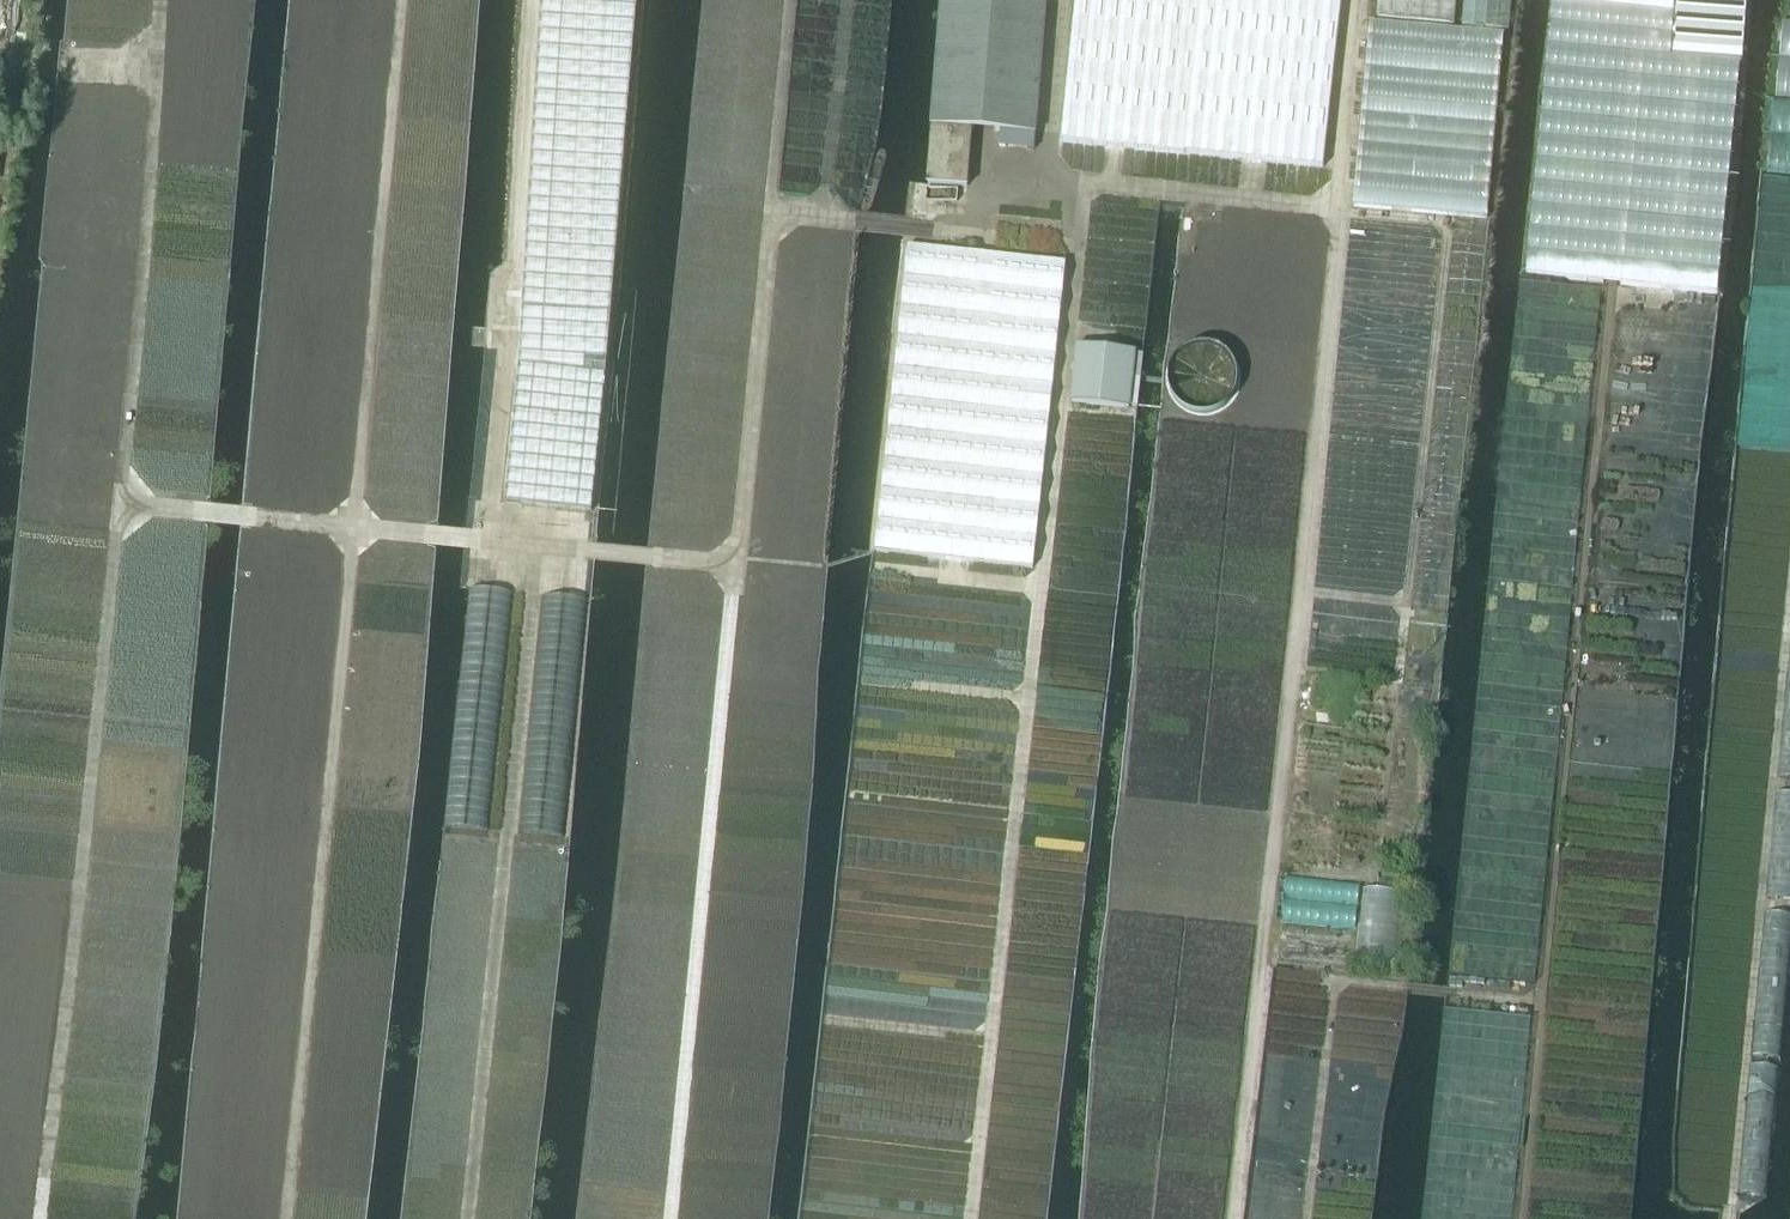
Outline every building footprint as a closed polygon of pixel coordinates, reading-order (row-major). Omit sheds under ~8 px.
[(632,38),(635,0),(540,0),(537,38),(532,112),(518,338),(503,504),(589,513),(602,365),(611,263),(632,38)] [(926,183),(965,187),(970,130),(998,132),(996,148),(1032,151),(1034,135),(1042,38),(1045,0),(941,0),(937,38),(927,169),(926,183)] [(1059,141),(1321,169),(1340,0),(1074,0),(1059,141)] [(1375,19),(1452,26),(1455,0),(1376,0),(1375,19)] [(1462,27),(1507,30),(1510,0),(1464,0),(1462,27)] [(1671,57),(1743,62),(1748,0),(1675,0),(1674,10),(1671,57)] [(907,245),(874,552),(1033,569),(1065,263),(907,245)] [(1134,354),(1077,348),(1071,403),(1129,409),(1134,354)]
